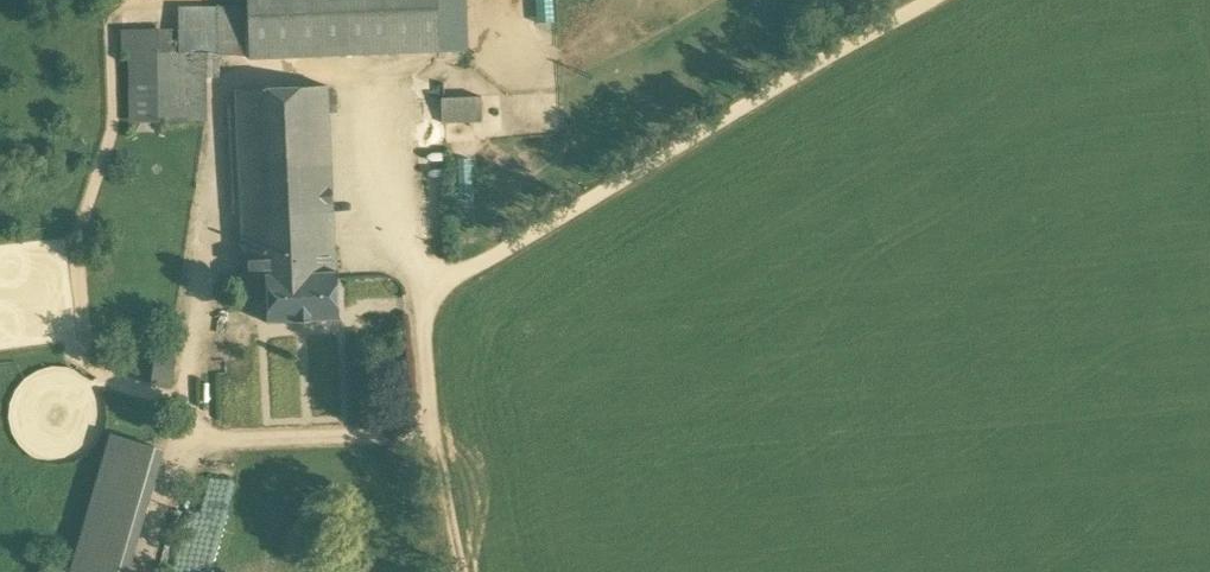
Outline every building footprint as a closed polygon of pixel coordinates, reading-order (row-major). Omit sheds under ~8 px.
[(246,6),(248,54),(249,58),(438,50),(436,0),(246,0),(246,6)] [(536,20),(550,19),(549,0),(535,0),(536,20)] [(217,52),(159,52),(159,82),(160,120),(206,119),(205,76),(218,75),(218,54),(248,54),(246,6),(218,7),(217,52)] [(178,29),(159,29),(159,52),(217,52),(218,7),(178,6),(178,29)] [(130,52),(159,52),(159,29),(122,30),(122,53),(130,53),(130,52)] [(130,53),(131,83),(159,82),(159,52),(130,52),(130,53)] [(160,120),(159,82),(131,83),(132,121),(160,120)] [(326,85),(235,89),(236,115),(226,115),(227,134),(237,133),(243,253),(334,249),(326,85)] [(478,96),(441,97),(441,122),(479,122),(478,96)] [(456,156),(458,201),(475,200),(472,155),(456,156)] [(334,249),(243,253),(244,276),(263,275),(263,277),(264,277),(266,321),(336,318),(334,249)] [(163,448),(111,433),(69,571),(126,571),(163,448)] [(424,509),(409,510),(410,519),(426,518),(424,509)]
